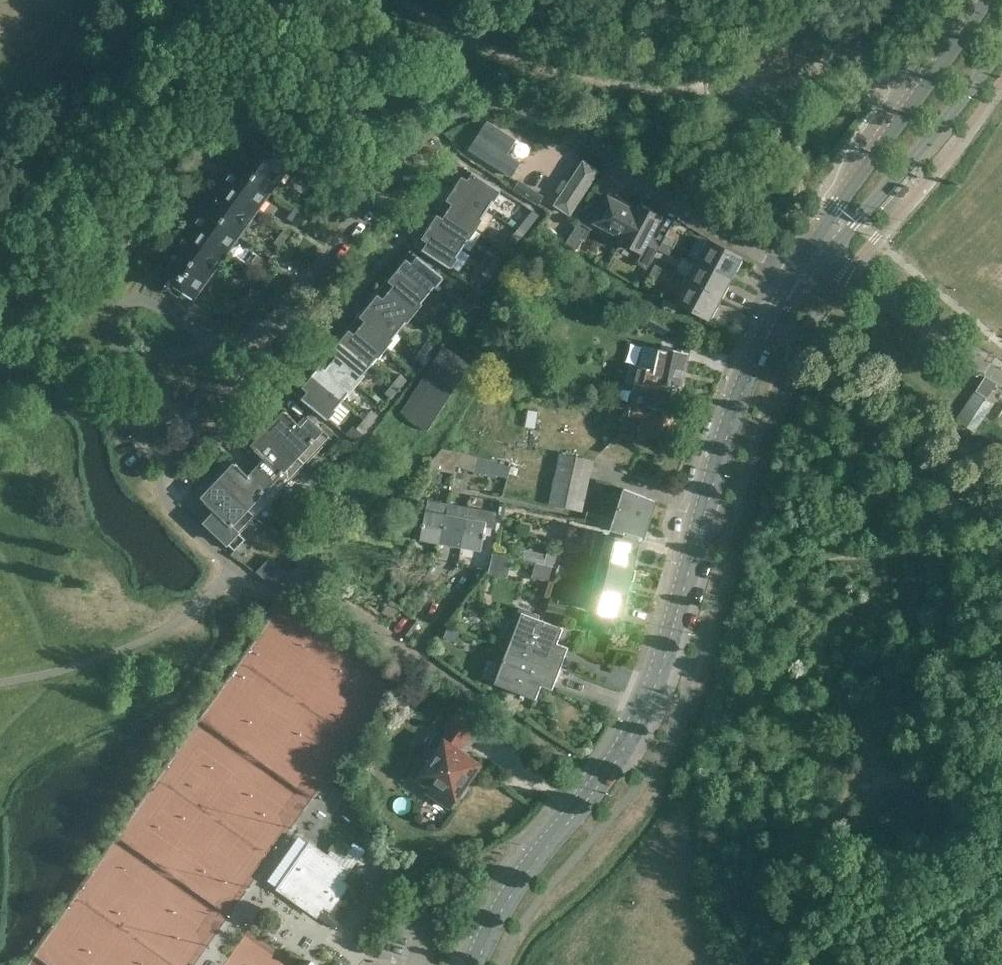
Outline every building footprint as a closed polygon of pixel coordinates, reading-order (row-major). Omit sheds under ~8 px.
[(464,151),(511,181),(513,177),(534,144),(497,120),(493,127),(486,123),(480,132),(477,131),(464,151)] [(252,140),(235,163),(255,176),(271,154),(252,140)] [(271,154),(255,176),(273,190),(286,173),(290,167),(281,162),(271,154)] [(235,163),(220,185),(239,198),(255,176),(235,163)] [(569,166),(548,199),(547,201),(575,219),(596,182),(569,166)] [(461,185),(457,190),(488,212),(502,191),(467,168),(467,170),(463,177),(461,185)] [(255,176),(239,198),(258,211),(273,190),(255,176)] [(508,185),(539,205),(545,197),(513,177),(511,181),(508,185)] [(220,185),(205,206),(223,220),(239,198),(220,185)] [(447,201),(442,207),(475,231),(482,235),(494,216),(488,212),(457,190),(454,195),(447,201)] [(595,222),(623,237),(637,211),(634,210),(635,208),(624,203),(623,204),(608,197),(605,202),(593,203),(591,202),(579,222),(591,228),(595,222)] [(239,198),(223,220),(243,233),(258,211),(239,198)] [(205,206),(189,228),(208,241),(223,220),(205,206)] [(649,268),(658,249),(660,247),(649,241),(661,218),(639,206),(637,211),(623,237),(621,241),(642,252),(637,262),(649,268)] [(436,223),(432,228),(463,250),(475,231),(442,207),(442,208),(438,215),(436,223)] [(519,230),(526,234),(542,214),(536,209),(533,212),(531,211),(528,215),(529,216),(522,225),(514,219),(511,222),(520,229),(519,230)] [(223,220),(208,241),(227,255),(243,233),(223,220)] [(566,242),(576,249),(588,231),(578,224),(566,242)] [(189,228),(173,250),(192,263),(208,241),(189,228)] [(463,250),(432,228),(429,233),(423,239),(417,245),(417,246),(450,270),(463,250)] [(526,234),(519,230),(512,238),(519,243),(526,234)] [(666,235),(662,242),(673,248),(677,241),(666,235)] [(208,241),(192,263),(211,277),(227,255),(208,241)] [(699,262),(731,279),(742,259),(709,241),(699,262)] [(660,247),(658,249),(669,255),(673,248),(662,242),(660,247)] [(164,288),(173,288),(192,263),(173,250),(155,274),(162,279),(164,288)] [(404,267),(400,272),(429,295),(444,277),(412,251),(411,253),(407,259),(404,267)] [(485,271),(493,276),(506,260),(499,255),(491,265),(485,259),(481,264),(487,269),(485,271)] [(698,262),(696,265),(697,266),(687,283),(720,300),(731,279),(699,262),(698,262)] [(192,263),(173,288),(171,291),(179,296),(183,290),(195,299),(211,277),(192,263)] [(649,276),(655,280),(662,269),(655,265),(649,276)] [(493,276),(485,271),(474,286),(481,292),(493,276)] [(383,287),(414,314),(429,295),(400,272),(396,277),(389,281),(383,287)] [(720,300),(687,283),(677,303),(709,320),(720,300)] [(375,302),(371,307),(400,331),(414,314),(383,287),(382,288),(383,288),(378,295),(375,302)] [(451,314),(458,319),(467,308),(460,303),(451,314)] [(360,317),(354,322),(386,349),(400,331),(371,307),(367,312),(360,317)] [(458,319),(451,314),(445,322),(452,327),(458,319)] [(642,325),(676,342),(682,330),(648,314),(642,325)] [(346,337),(342,342),(371,366),(386,349),(354,322),(353,323),(354,323),(349,330),(346,337)] [(423,349),(430,354),(438,344),(431,338),(423,349)] [(325,357),(325,358),(357,384),(371,366),(342,342),(338,347),(331,352),(325,357)] [(444,345),(401,411),(410,417),(409,419),(427,432),(427,431),(472,363),(444,345)] [(635,383),(631,405),(674,415),(688,352),(660,346),(659,350),(643,347),(639,366),(637,366),(634,383),(635,383)] [(430,354),(423,349),(416,357),(423,363),(430,354)] [(317,373),(313,378),(342,401),(357,384),(325,358),(325,359),(320,365),(317,373)] [(394,384),(401,389),(409,380),(402,374),(394,384)] [(986,376),(976,391),(987,398),(993,390),(995,391),(998,387),(995,386),(997,383),(986,376)] [(342,401),(313,378),(309,383),(302,387),(297,393),(295,393),(327,420),(342,401)] [(401,389),(394,384),(387,393),(394,398),(401,389)] [(970,424),(988,403),(973,389),(955,411),(970,424)] [(674,415),(631,405),(629,414),(634,415),(631,426),(640,428),(639,435),(668,441),(674,415)] [(366,419),(373,424),(381,415),(374,409),(366,419)] [(266,426),(305,462),(330,436),(308,415),(300,424),(286,411),(281,415),(273,419),(268,423),(266,426)] [(373,424),(366,419),(359,428),(366,434),(373,424)] [(257,468),(279,489),(305,462),(266,426),(260,433),(256,442),(252,447),(265,460),(262,463),(257,468)] [(445,448),(434,459),(431,468),(454,473),(456,465),(458,451),(445,448)] [(560,450),(549,501),(583,509),(594,457),(560,450)] [(477,471),(480,456),(464,452),(458,451),(456,465),(477,471)] [(480,456),(477,471),(478,471),(511,478),(514,467),(480,456)] [(279,489),(257,468),(250,476),(236,463),(231,468),(223,472),(215,478),(255,515),(279,489)] [(255,515),(215,478),(210,485),(206,494),(201,499),(215,512),(206,522),(235,550),(245,539),(238,532),(255,515)] [(642,537),(649,516),(655,500),(648,498),(623,490),(617,507),(613,520),(605,517),(588,512),(585,522),(622,534),(623,531),(642,537)] [(442,542),(449,504),(429,500),(422,539),(442,542)] [(449,504),(442,542),(462,546),(470,507),(449,504)] [(470,507),(462,546),(482,550),(484,538),(486,539),(487,533),(485,533),(486,526),(495,528),(495,525),(497,513),(470,507)] [(591,557),(591,558),(633,568),(636,556),(638,555),(640,549),(638,547),(639,543),(597,533),(593,550),(600,552),(598,559),(591,557)] [(580,548),(569,545),(567,553),(578,556),(580,548)] [(494,551),(490,570),(509,574),(513,555),(494,551)] [(633,568),(591,558),(587,575),(594,576),(592,583),(627,592),(630,581),(632,582),(635,571),(632,570),(633,568)] [(566,575),(562,567),(559,567),(556,576),(565,579),(566,575)] [(627,595),(627,592),(592,583),(583,581),(577,606),(621,616),(624,605),(627,604),(629,597),(627,595)] [(516,628),(509,648),(561,668),(569,648),(557,643),(563,628),(539,619),(540,615),(519,607),(512,627),(516,628)] [(561,668),(509,648),(495,683),(536,699),(542,684),(553,689),(561,668)] [(459,749),(475,724),(456,711),(445,727),(448,729),(442,738),(445,740),(419,779),(429,785),(426,790),(452,807),(460,795),(463,796),(469,787),(467,785),(481,763),(459,749)] [(330,849),(343,858),(351,847),(337,838),(330,849)] [(280,888),(318,915),(336,926),(367,883),(348,871),(309,845),(280,888)]
